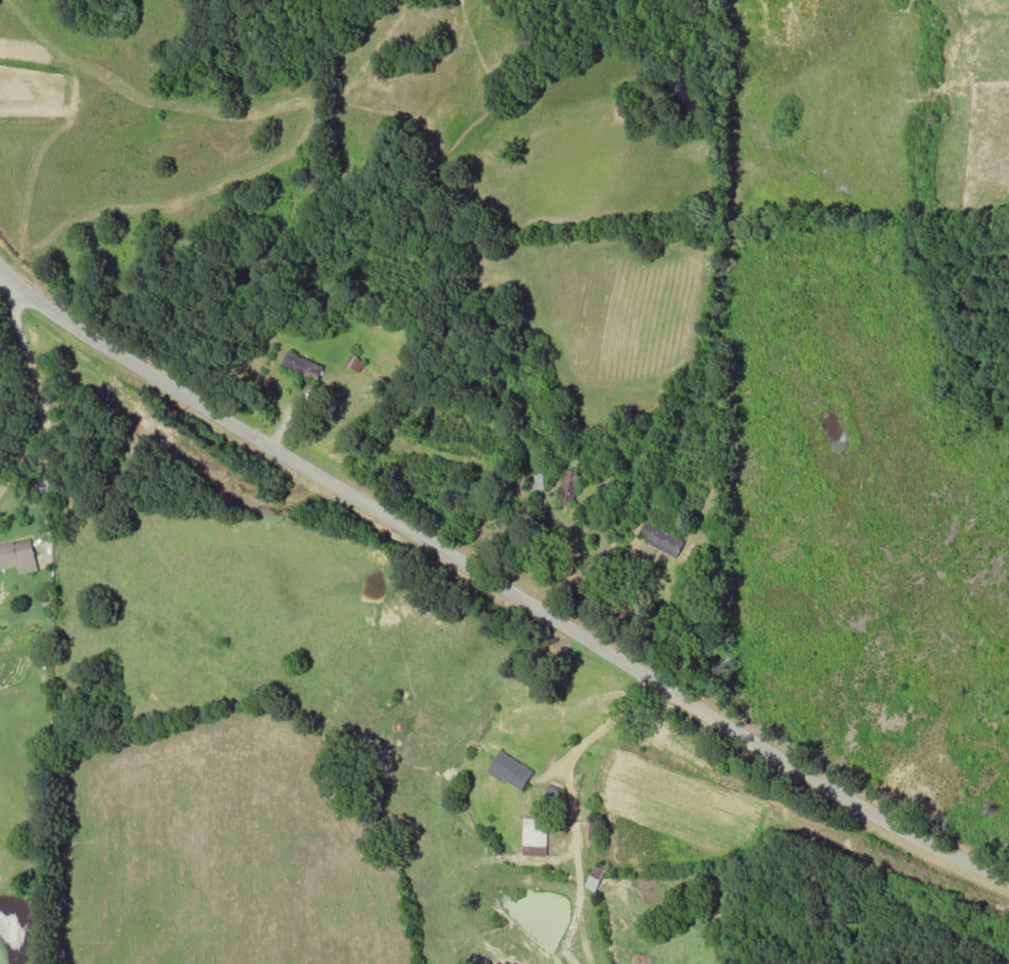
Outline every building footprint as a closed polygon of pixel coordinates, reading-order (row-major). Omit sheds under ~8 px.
[(325,368),(289,351),(281,367),(317,384),(325,368)] [(363,363),(351,356),(346,366),(357,372),(363,363)] [(579,473),(565,470),(557,503),(571,507),(579,473)] [(544,489),(541,474),(527,477),(530,492),(544,489)] [(685,541),(646,521),(637,537),(676,558),(685,541)] [(19,574),(37,571),(31,540),(0,546),(0,570),(17,567),(19,574)] [(486,773),(499,782),(501,779),(521,792),(534,772),(501,751),(486,773)] [(520,856),(545,856),(547,820),(522,819),(520,856)] [(599,842),(599,821),(589,821),(589,842),(599,842)] [(604,871),(594,866),(584,887),(594,892),(604,871)]
